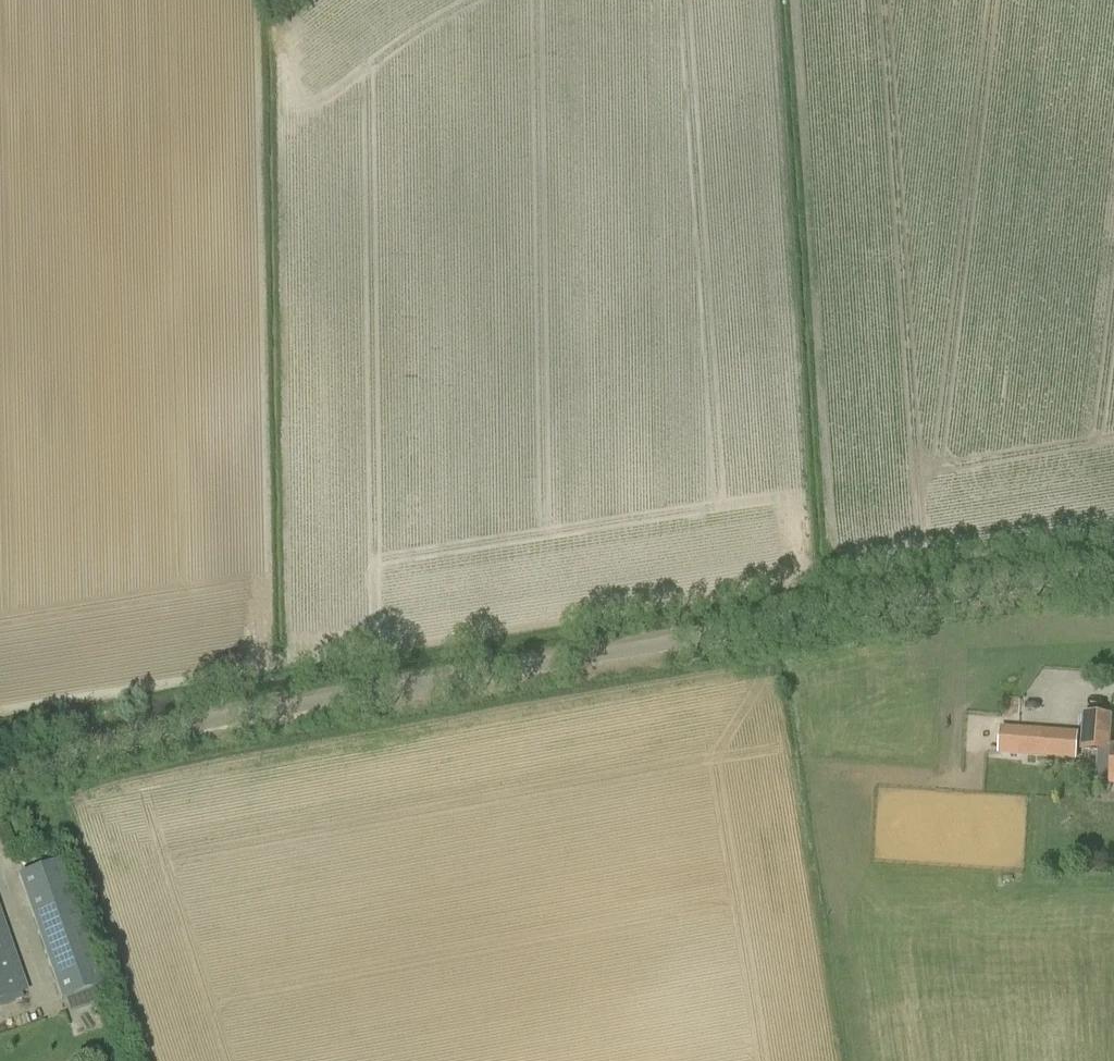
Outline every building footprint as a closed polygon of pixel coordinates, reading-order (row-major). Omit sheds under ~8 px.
[(1109,753),(1112,714),(1083,712),(1080,751),(1109,753)] [(999,752),(1077,757),(1079,729),(1001,724),(999,752)] [(60,1002),(103,987),(60,862),(18,876),(60,1002)] [(28,991),(0,909),(0,1001),(28,991)]
